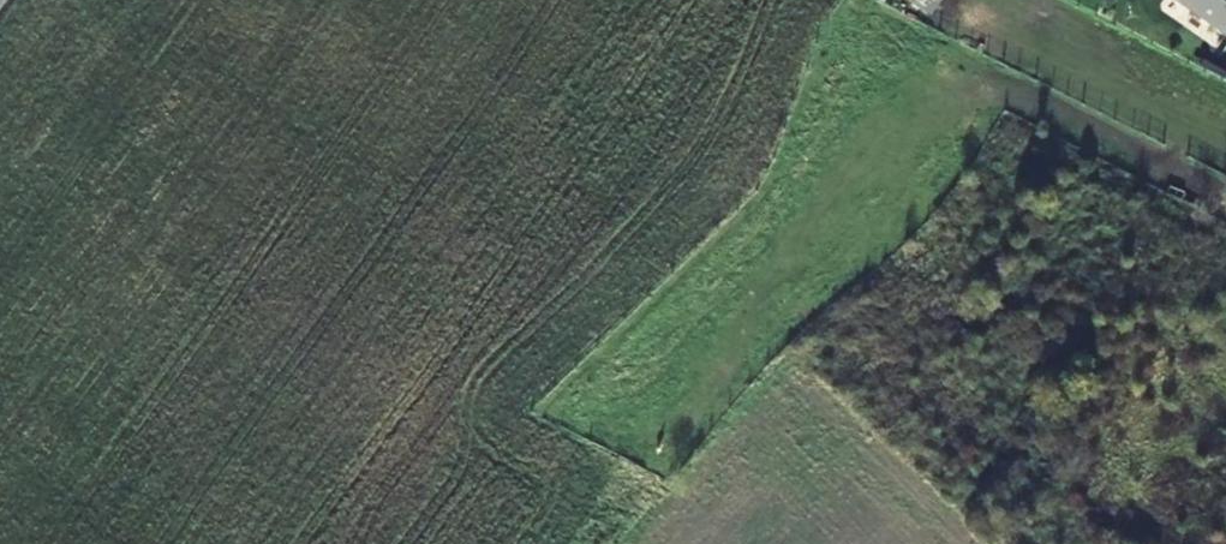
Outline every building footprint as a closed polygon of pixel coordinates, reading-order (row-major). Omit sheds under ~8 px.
[(1172,1),(1225,39),(1225,0),(1173,0),(1172,1)]
